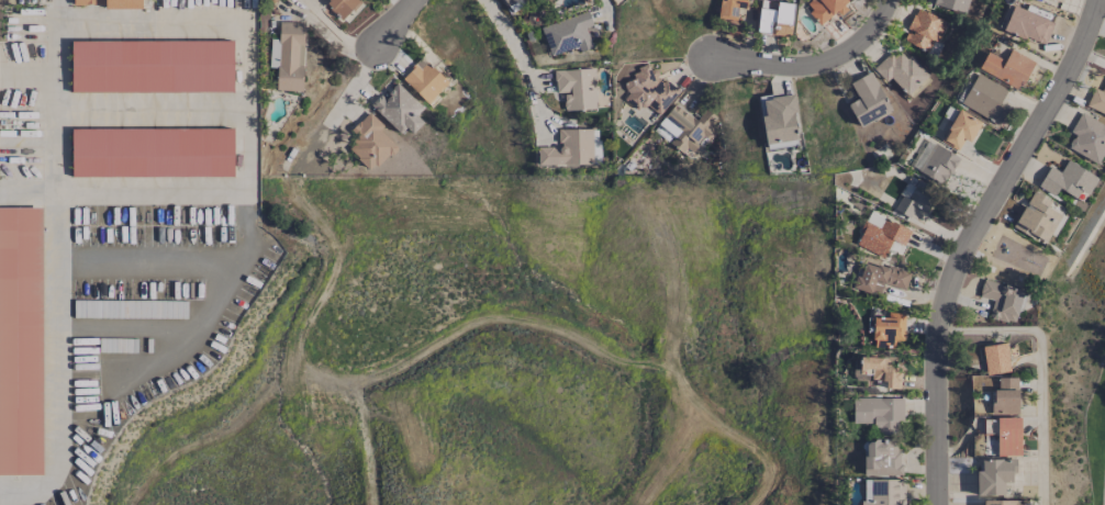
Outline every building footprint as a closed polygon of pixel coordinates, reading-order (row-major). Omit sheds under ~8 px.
[(73,8),(141,7),(141,0),(73,0),(73,8)] [(343,19),(360,1),(359,0),(323,0),(343,19)] [(745,9),(746,0),(719,0),(718,19),(736,20),(737,8),(745,9)] [(810,1),(804,6),(820,26),(844,7),(843,5),(848,0),(809,0),(810,1)] [(931,5),(964,15),(968,0),(932,0),(931,5)] [(793,3),(776,2),(775,10),(758,9),(756,34),(791,36),(793,3)] [(1043,47),(1053,23),(1012,5),(1002,29),(1043,47)] [(904,41),(926,52),(932,40),(937,43),(947,22),(916,8),(906,29),(909,30),(904,41)] [(591,26),(588,13),(540,25),(548,56),(578,48),(579,52),(590,49),(585,28),(591,26)] [(302,91),(303,23),(278,22),(278,40),(269,40),(269,68),(276,68),(275,91),(302,91)] [(70,42),(70,93),(233,92),(232,41),(70,42)] [(885,83),(890,79),(906,96),(926,77),(901,49),(893,56),(890,52),(872,69),(885,83)] [(977,70),(1018,90),(1033,61),(1010,50),(1004,61),(986,52),(977,70)] [(401,79),(427,104),(448,82),(425,60),(419,67),(415,64),(401,79)] [(677,89),(641,64),(624,88),(628,91),(622,100),(654,122),(677,89)] [(554,70),(555,94),(563,94),(563,111),(595,110),(594,69),(554,70)] [(890,112),(871,72),(847,83),(854,100),(846,104),(857,127),(890,112)] [(960,107),(999,125),(1007,109),(999,105),(1006,89),(975,75),(960,107)] [(1093,88),(1085,106),(1104,115),(1104,81),(1100,91),(1093,88)] [(416,116),(422,108),(397,84),(383,99),(379,95),(369,106),(399,134),(405,128),(411,134),(422,122),(416,116)] [(797,140),(793,113),(796,113),(793,94),(759,99),(766,145),(797,140)] [(695,121),(674,104),(657,126),(673,138),(668,144),(689,160),(713,128),(710,126),(716,117),(705,109),(695,121)] [(939,141),(956,152),(964,139),(968,141),(980,123),(959,109),(939,141)] [(350,130),(359,139),(348,150),(371,173),(395,147),(379,131),(383,127),(368,112),(350,130)] [(1104,150),(1104,126),(1080,112),(1069,132),(1073,135),(1066,148),(1097,165),(1104,150)] [(70,130),(71,177),(233,176),(233,129),(70,130)] [(591,164),(590,129),(557,130),(558,147),(536,147),(537,166),(591,164)] [(941,186),(958,159),(928,139),(910,167),(941,186)] [(1053,196),(1057,189),(1075,199),(1079,191),(1088,195),(1097,177),(1066,161),(1060,172),(1048,166),(1036,188),(1053,196)] [(915,207),(925,212),(936,191),(909,177),(892,210),(909,218),(915,207)] [(1012,227),(1044,245),(1064,209),(1032,191),(1012,227)] [(0,208),(0,288),(3,288),(3,296),(9,296),(9,301),(40,301),(41,208),(0,208)] [(903,246),(911,231),(870,211),(854,244),(883,258),(891,241),(903,246)] [(909,275),(862,260),(853,288),(879,296),(883,284),(904,290),(909,275)] [(1023,290),(983,279),(978,297),(992,301),(988,317),(1014,324),(1023,290)] [(903,346),(904,313),(886,313),(886,317),(873,317),(872,345),(903,346)] [(1009,373),(1006,344),(982,346),(985,375),(1009,373)] [(885,388),(899,389),(900,372),(890,372),(891,358),(860,357),(859,374),(870,375),(870,381),(885,381),(885,388)] [(1018,415),(1017,378),(996,378),(997,389),(991,389),(992,415),(1018,415)] [(902,421),(903,399),(852,398),(852,423),(875,423),(875,433),(897,434),(897,421),(902,421)] [(1020,418),(996,417),(995,456),(1019,456),(1020,418)] [(899,475),(898,439),(863,440),(864,476),(899,475)] [(1003,495),(1003,483),(1014,482),(1014,459),(981,459),(981,471),(974,471),(975,496),(1003,495)] [(861,480),(861,504),(904,504),(904,480),(861,480)]
